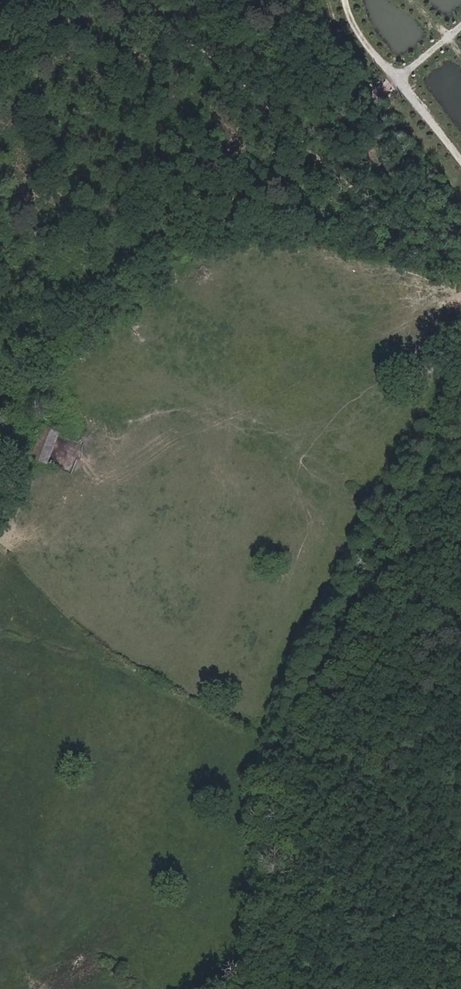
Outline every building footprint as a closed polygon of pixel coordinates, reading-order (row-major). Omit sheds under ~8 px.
[(47,463),(59,433),(44,428),(32,458),(47,463)] [(51,454),(67,463),(78,443),(62,434),(51,454)]
